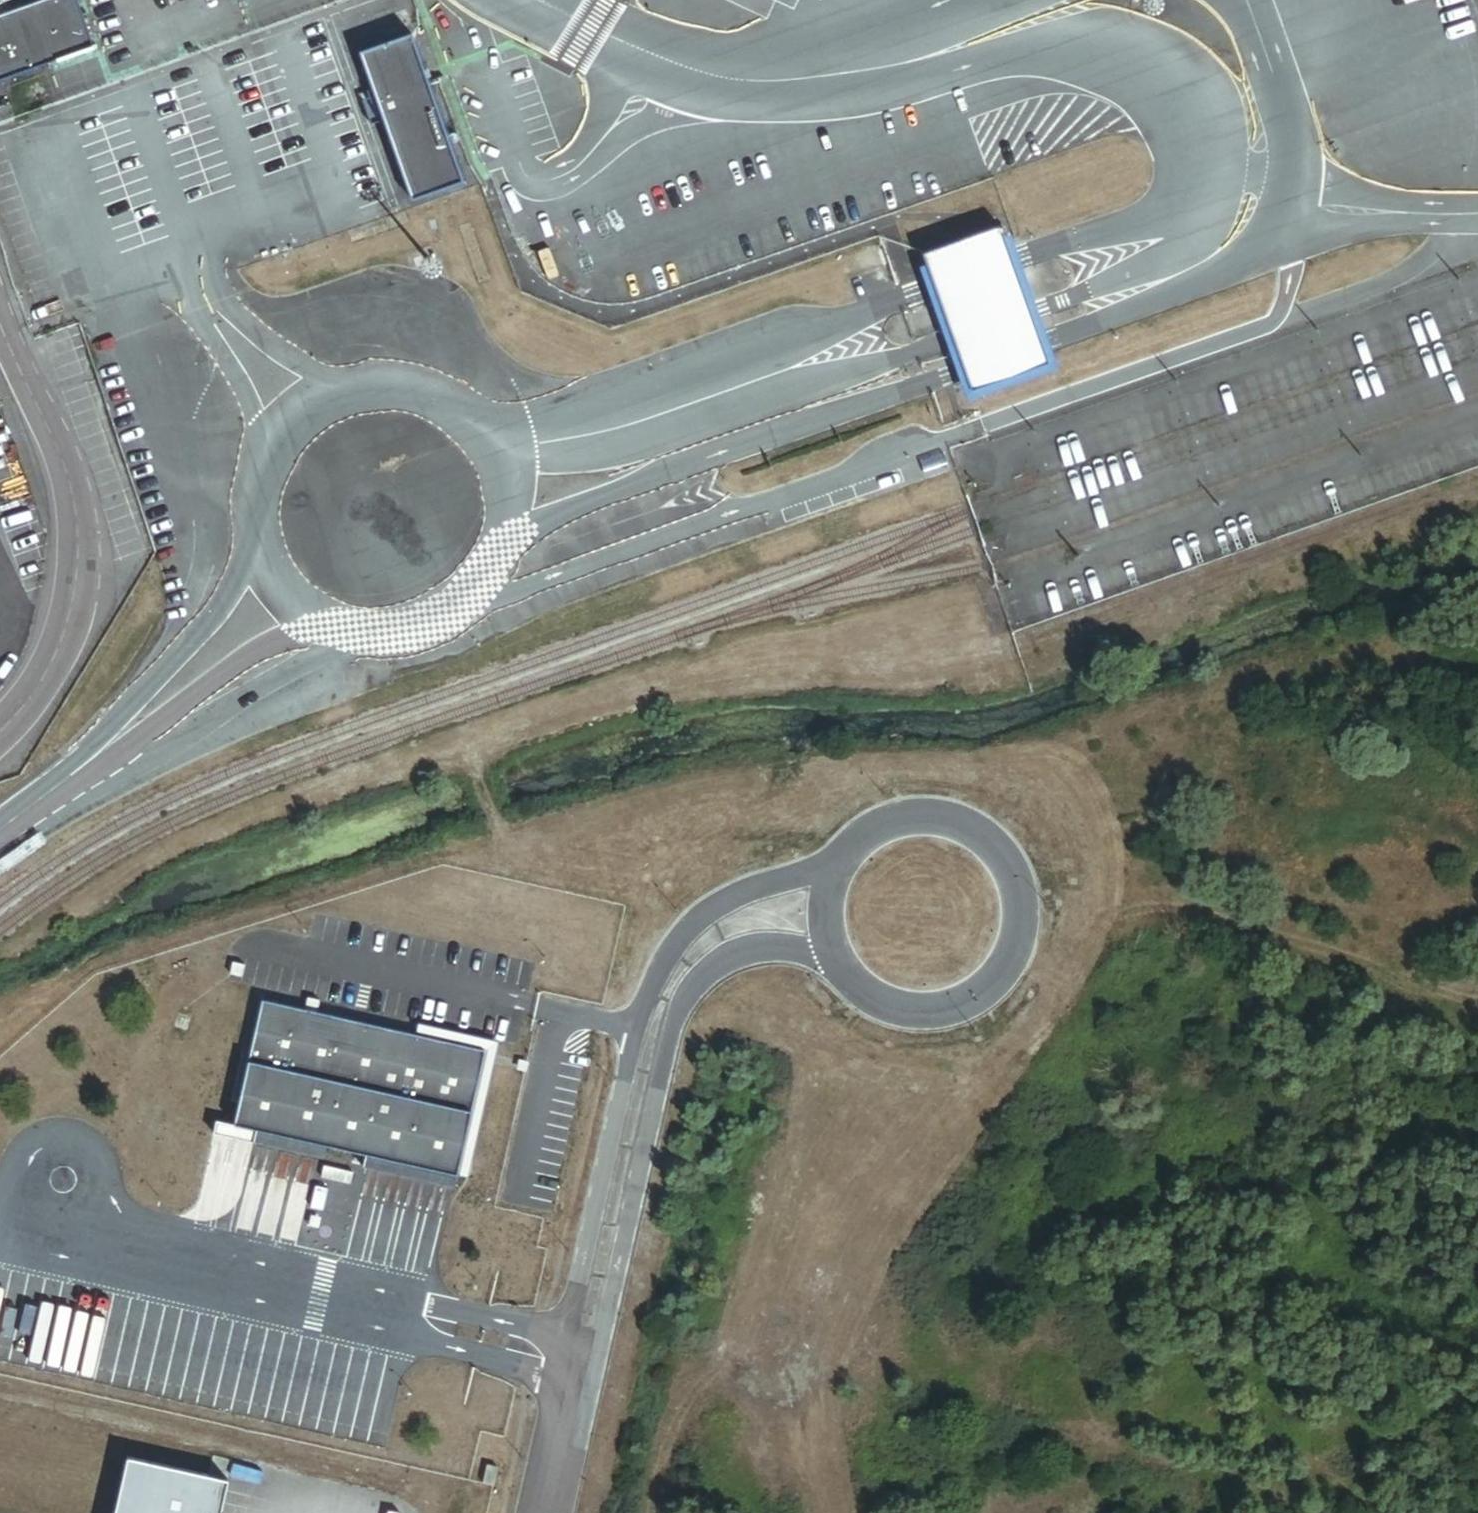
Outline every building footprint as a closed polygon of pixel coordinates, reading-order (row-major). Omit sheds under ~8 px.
[(0,17),(0,83),(94,48),(76,0),(47,0),(0,17)] [(408,23),(356,41),(411,198),(463,180),(408,23)] [(1000,233),(926,258),(972,393),(1047,367),(1000,233)] [(484,1052),(264,999),(233,1115),(457,1175),(484,1052)] [(127,1461),(115,1512),(218,1512),(225,1483),(127,1461)]
